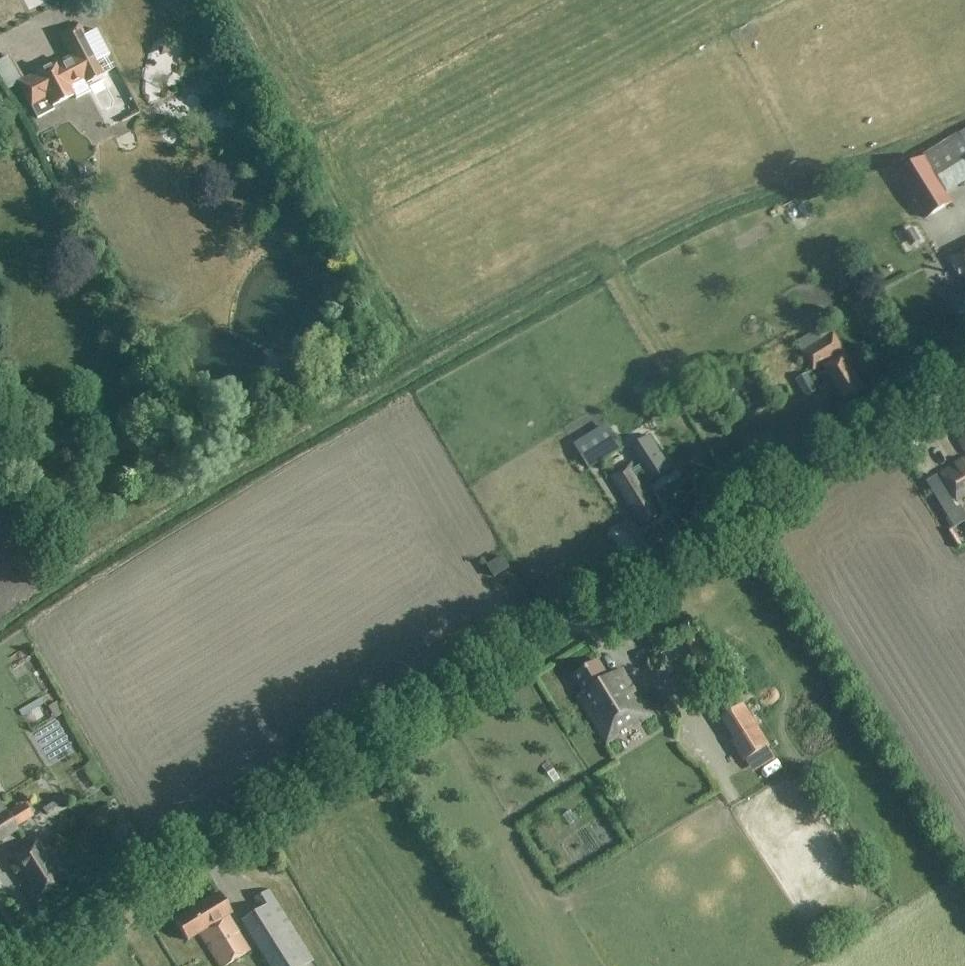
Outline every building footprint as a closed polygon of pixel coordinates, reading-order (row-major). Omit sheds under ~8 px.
[(31,75),(32,76),(17,84),(36,120),(53,112),(52,109),(74,98),(75,101),(90,93),(86,85),(104,76),(103,75),(115,69),(96,30),(85,36),(79,23),(56,35),(68,59),(59,64),(58,61),(31,75)] [(17,72),(5,47),(0,49),(0,80),(17,72)] [(61,111),(69,123),(80,115),(71,104),(61,111)] [(161,108),(155,117),(167,126),(173,117),(161,108)] [(56,169),(67,161),(59,151),(48,159),(56,169)] [(924,160),(899,175),(927,220),(951,205),(945,194),(928,167),(924,160)] [(950,259),(964,283),(964,250),(950,259)] [(964,324),(964,297),(953,304),(957,311),(964,324)] [(797,344),(804,353),(803,354),(814,372),(823,367),(844,402),(864,390),(856,377),(859,376),(828,325),(797,344)] [(808,376),(796,382),(806,399),(818,392),(808,376)] [(608,429),(576,449),(589,469),(599,462),(595,455),(615,442),(608,429)] [(631,464),(610,477),(641,527),(657,516),(649,502),(653,499),(645,486),(652,482),(653,483),(671,471),(649,437),(645,439),(646,441),(633,450),(632,450),(641,465),(635,470),(631,464)] [(941,474),(957,500),(964,495),(964,459),(941,474)] [(926,483),(952,530),(964,523),(964,515),(960,506),(955,509),(937,477),(926,483)] [(502,558),(489,567),(496,577),(509,568),(502,558)] [(583,694),(578,698),(607,744),(651,716),(623,671),(609,679),(598,661),(573,677),(583,694)] [(62,715),(56,704),(48,708),(54,720),(62,715)] [(770,746),(743,704),(720,719),(733,740),(730,742),(743,763),(770,746)] [(17,830),(0,804),(0,841),(17,830)] [(35,843),(9,860),(22,882),(25,880),(36,898),(60,883),(35,843)] [(241,923),(268,965),(303,965),(312,961),(267,891),(253,900),(260,911),(241,923)] [(173,922),(186,942),(199,935),(218,965),(226,965),(249,952),(227,917),(231,915),(218,894),(173,922)]
